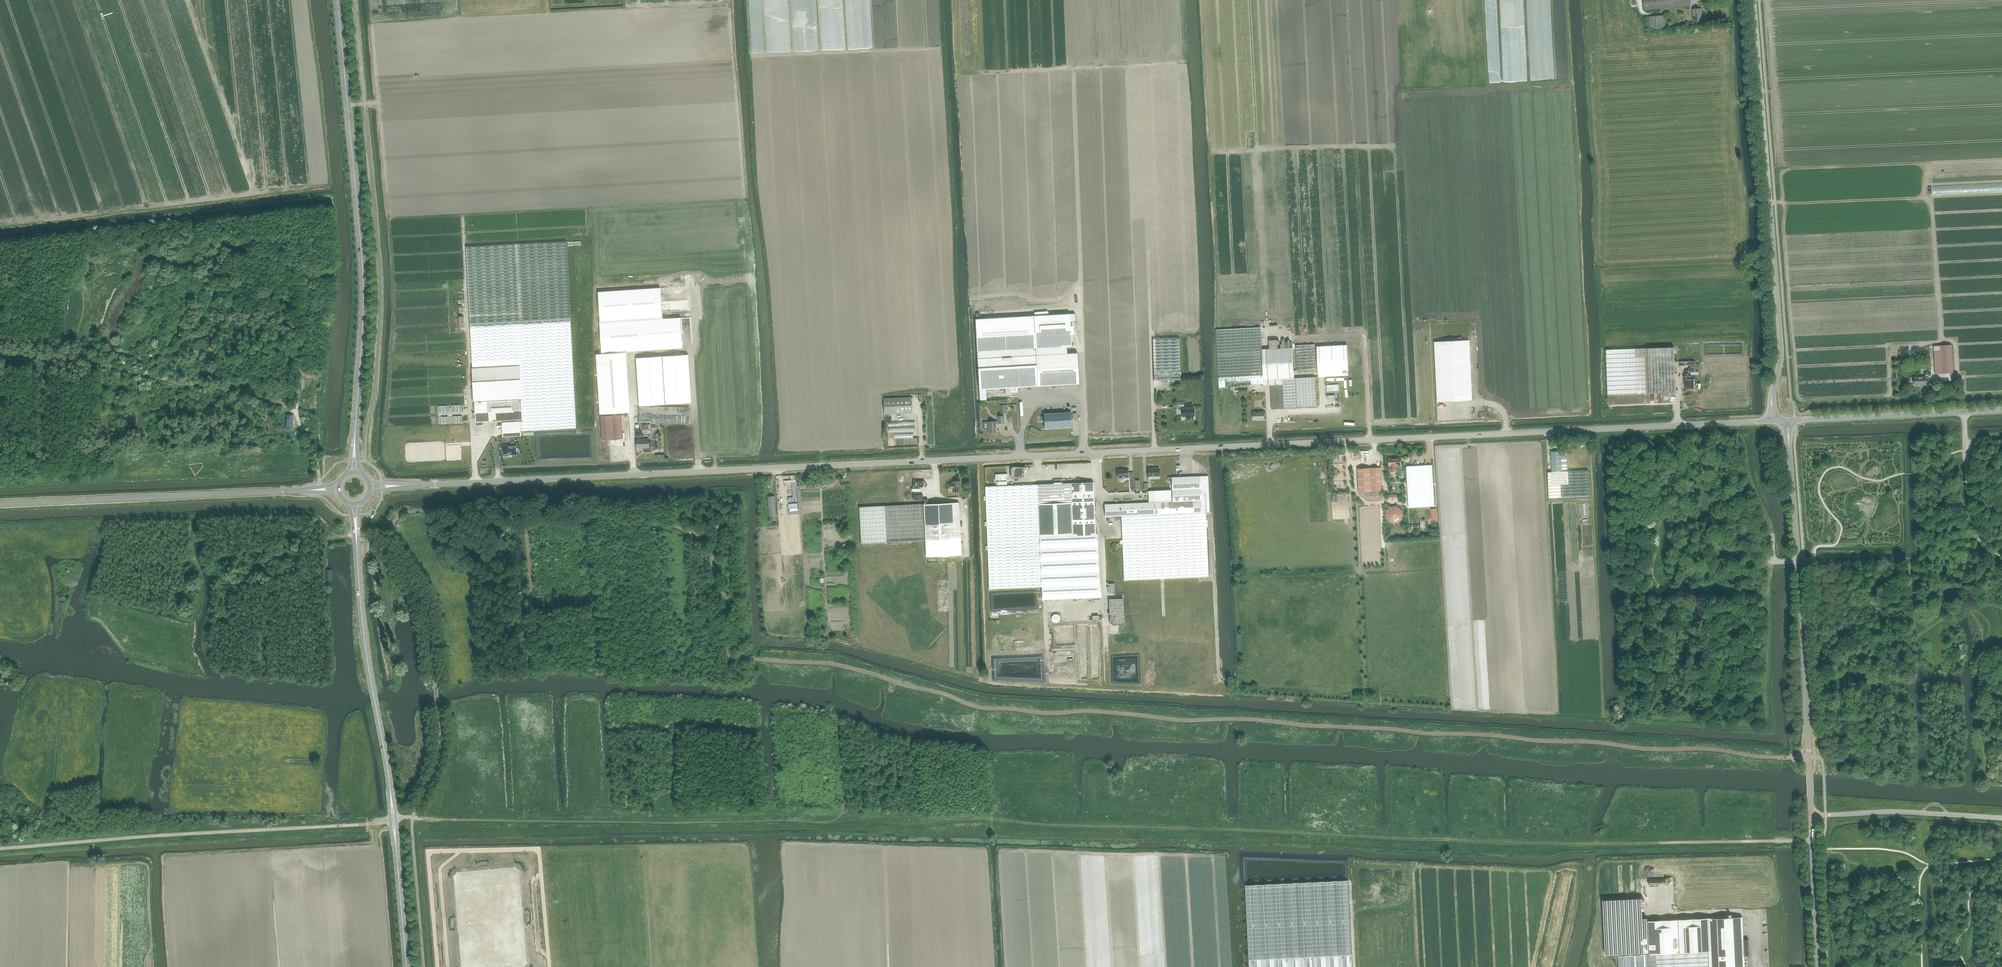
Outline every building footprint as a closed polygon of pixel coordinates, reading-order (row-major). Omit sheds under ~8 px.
[(1691,5),(1691,0),(1643,0),(1644,9),(1691,5)] [(1694,21),(1702,21),(1701,9),(1693,9),(1694,21)] [(1650,29),(1665,27),(1665,16),(1649,17),(1650,29)] [(568,241),(468,246),(473,375),(520,373),(521,400),(522,420),(522,421),(521,421),(521,431),(577,428),(571,319),(568,241)] [(599,300),(601,322),(660,317),(658,295),(599,300)] [(1075,313),(975,319),(977,358),(979,389),(1005,388),(1006,393),(1018,393),(1018,387),(1079,384),(1077,352),(1067,353),(1067,346),(1072,346),(1070,322),(1071,322),(1075,321),(1076,321),(1075,313)] [(681,318),(600,325),(603,354),(625,352),(683,348),(681,318)] [(1219,386),(1264,384),(1262,349),(1261,327),(1216,329),(1219,386)] [(1154,380),(1180,380),(1179,338),(1153,338),(1154,380)] [(1470,340),(1435,342),(1437,402),(1473,400),(1470,340)] [(1315,344),(1296,345),(1297,372),(1317,371),(1315,344)] [(1347,345),(1317,346),(1318,377),(1349,375),(1347,345)] [(1935,373),(1953,372),(1951,345),(1934,345),(1935,373)] [(1262,349),(1264,384),(1264,385),(1271,385),(1272,409),(1284,408),(1283,378),(1294,378),(1292,347),(1262,349)] [(1676,392),(1674,347),(1606,350),(1608,395),(1676,392)] [(628,412),(630,412),(625,352),(603,354),(595,355),(600,415),(624,413),(624,416),(628,416),(628,412)] [(688,355),(636,358),(639,406),(691,403),(688,355)] [(1695,376),(1696,366),(1684,365),(1683,374),(1695,376)] [(520,373),(473,375),(475,402),(521,400),(520,373)] [(1914,385),(1926,384),(1926,376),(1914,377),(1914,385)] [(1283,378),(1284,408),(1316,407),(1314,377),(1294,378),(1283,378)] [(884,414),(912,413),(911,397),(883,398),(884,414)] [(521,400),(475,402),(476,422),(482,421),(487,421),(522,420),(521,400)] [(1186,404),(1186,409),(1182,409),(1182,417),(1186,417),(1186,419),(1193,418),(1193,416),(1194,416),(1194,408),(1193,408),(1193,404),(1186,404)] [(639,406),(639,422),(689,423),(689,407),(639,406)] [(1259,420),(1264,419),(1264,411),(1253,412),(1253,419),(1259,419),(1259,420)] [(1070,412),(1044,413),(1044,429),(1070,428),(1070,412)] [(293,415),(286,415),(285,429),(293,429),(293,415)] [(622,415),(601,416),(602,440),(623,439),(622,415)] [(998,421),(988,422),(988,433),(997,432),(996,423),(1004,423),(1004,416),(998,416),(998,421)] [(522,436),(521,431),(521,421),(502,423),(503,437),(522,436)] [(649,439),(637,440),(637,448),(644,447),(644,452),(651,452),(651,447),(649,447),(649,446),(649,445),(649,439)] [(504,445),(504,455),(505,455),(505,456),(506,456),(507,456),(508,456),(509,455),(511,455),(511,456),(517,456),(516,445),(515,445),(515,441),(509,442),(509,445),(504,445)] [(1551,452),(1552,472),(1567,471),(1566,451),(1551,452)] [(1401,466),(1401,458),(1389,458),(1389,466),(1390,466),(1390,472),(1397,472),(1397,476),(1401,475),(1401,466)] [(1432,465),(1406,466),(1409,507),(1434,506),(1432,465)] [(1033,467),(1010,467),(1010,475),(1033,475),(1033,467)] [(1359,492),(1382,491),(1381,467),(1358,468),(1359,492)] [(1148,476),(1159,476),(1159,468),(1148,468),(1148,476)] [(1128,469),(1118,469),(1118,478),(1128,477),(1130,477),(1130,479),(1131,479),(1133,479),(1133,472),(1130,472),(1128,472),(1128,469)] [(1567,471),(1552,472),(1548,472),(1549,498),(1589,496),(1588,470),(1567,471)] [(1149,502),(1105,504),(1105,516),(1121,515),(1124,580),(1208,576),(1206,512),(1209,512),(1208,476),(1168,477),(1168,481),(1172,481),(1172,489),(1172,501),(1171,501),(1171,490),(1148,491),(1149,502)] [(1135,486),(1131,486),(1131,490),(1135,490),(1135,489),(1140,489),(1139,480),(1135,480),(1135,486)] [(953,483),(948,483),(948,489),(953,489),(953,492),(960,491),(960,481),(955,481),(955,482),(952,482),(953,483)] [(1093,482),(1038,484),(1040,534),(1098,532),(1097,517),(1095,517),(1093,482)] [(996,486),(985,486),(989,589),(1042,586),(1042,584),(1040,534),(1038,484),(1008,485),(996,486)] [(770,516),(776,516),(775,496),(768,496),(770,516)] [(959,502),(924,504),(924,507),(924,509),(925,540),(926,540),(961,538),(960,534),(954,534),(953,513),(959,512),(959,502)] [(924,504),(860,507),(861,543),(925,540),(924,504)] [(1098,532),(1040,534),(1042,584),(1042,586),(1042,599),(1043,599),(1046,599),(1100,597),(1100,582),(1098,532)] [(1120,550),(1121,548),(1120,547),(1120,546),(1120,545),(1119,544),(1117,543),(1116,543),(1115,543),(1114,543),(1112,543),(1111,544),(1110,546),(1109,546),(1109,548),(1109,550),(1110,551),(1111,552),(1112,553),(1113,554),(1114,554),(1115,554),(1117,554),(1119,552),(1120,551),(1120,550)] [(993,611),(1034,610),(1034,603),(1017,603),(1017,597),(1011,597),(1010,594),(993,594),(993,611)] [(1057,623),(1061,618),(1056,613),(1051,618),(1057,623)] [(1247,927),(1249,959),(1285,957),(1352,954),(1350,919),(1348,880),(1245,885),(1247,927)] [(1648,952),(1646,917),(1642,918),(1641,898),(1603,900),(1605,954),(1614,954),(1618,954),(1648,952)] [(1708,952),(1709,966),(1744,966),(1744,955),(1749,955),(1749,949),(1749,946),(1749,939),(1743,940),(1742,917),(1648,921),(1649,954),(1708,952)] [(1708,952),(1649,954),(1618,955),(1618,966),(1709,966),(1708,952)] [(1250,966),(1352,966),(1352,954),(1285,957),(1249,959),(1250,966)]
